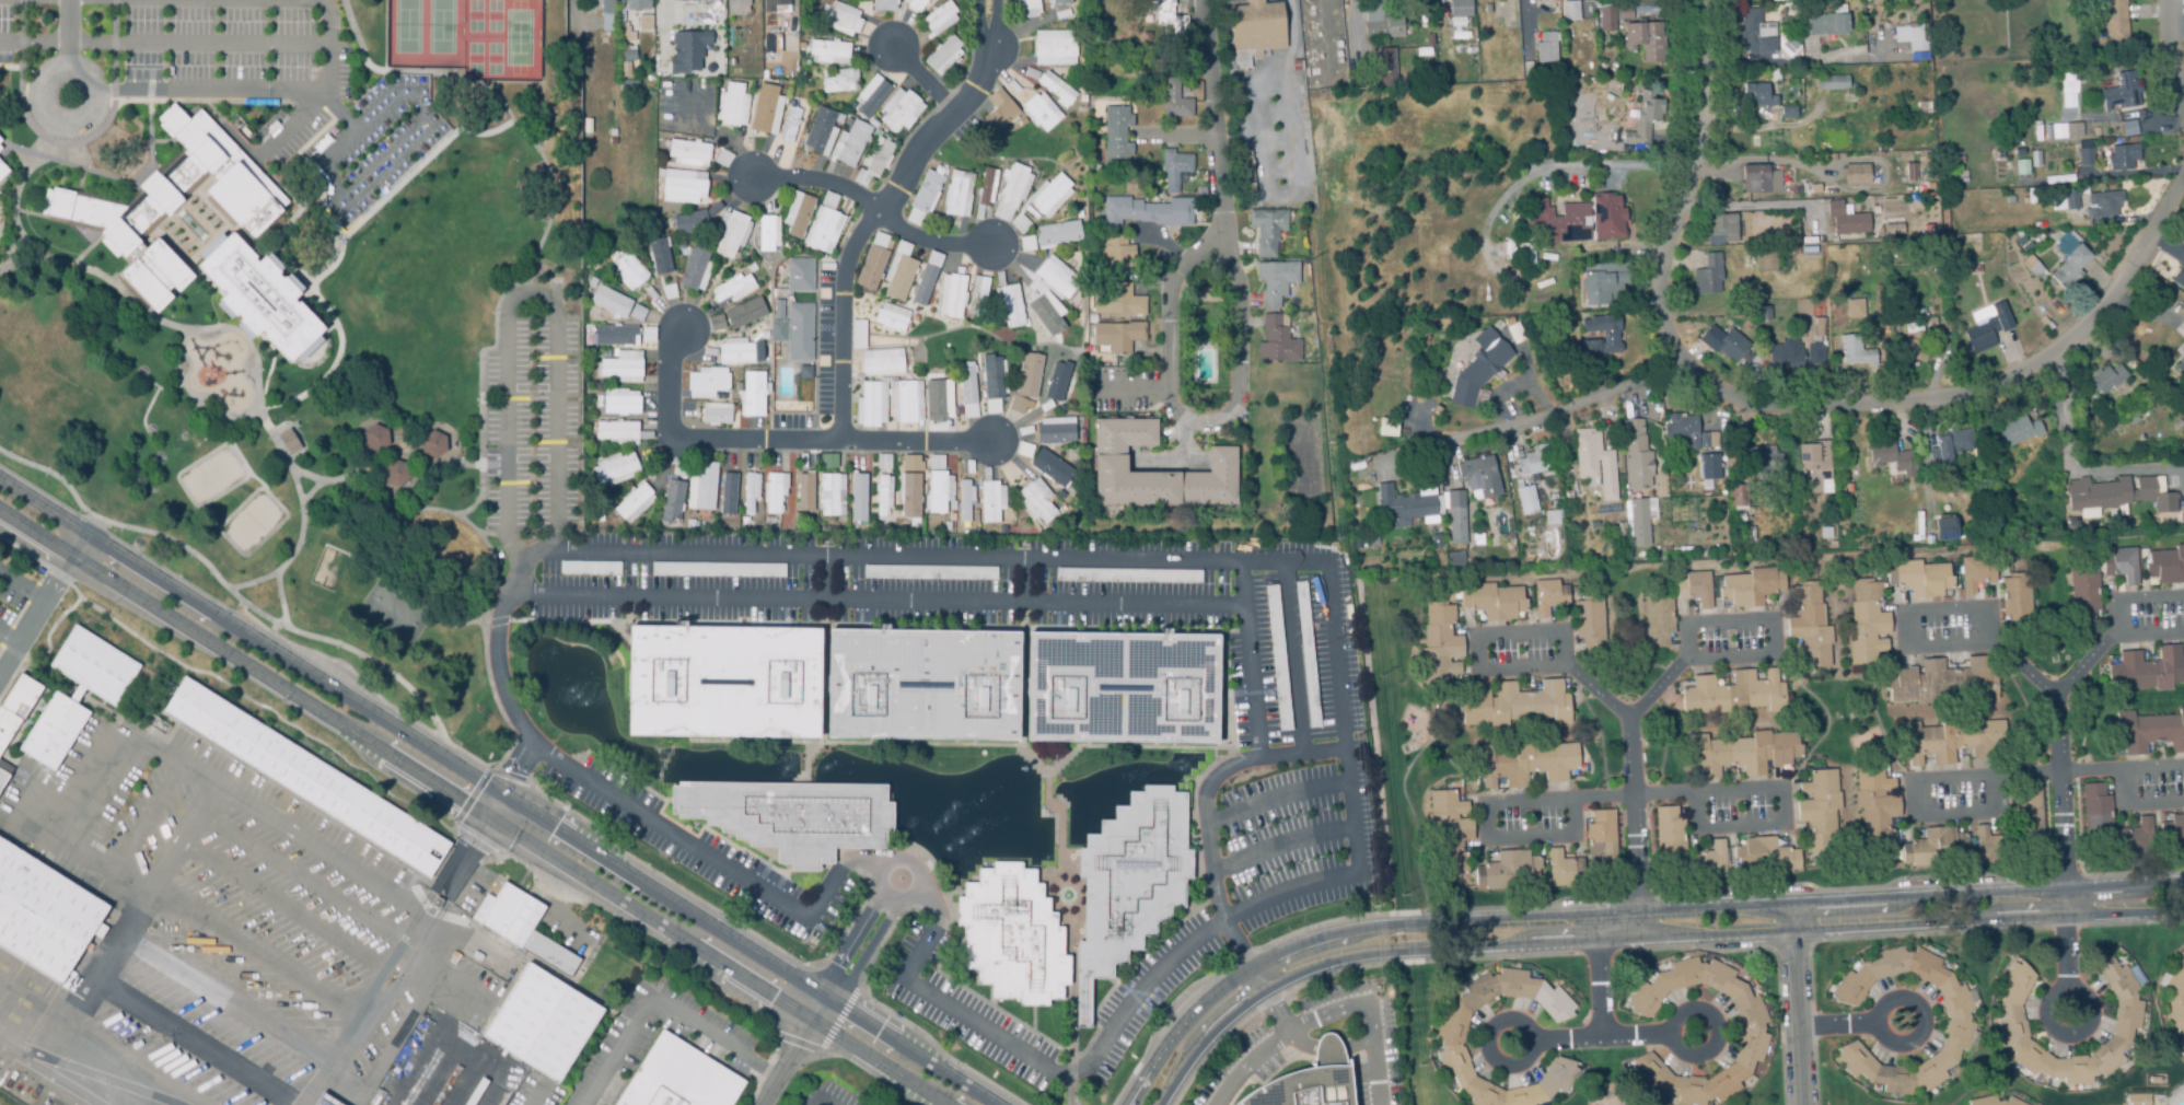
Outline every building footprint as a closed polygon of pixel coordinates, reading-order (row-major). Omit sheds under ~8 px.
[(602,33),(602,0),(615,0),(615,33),(602,33)] [(627,12),(626,0),(646,0),(647,12),(627,12)] [(728,16),(728,0),(750,0),(750,16),(728,16)] [(764,15),(764,0),(791,0),(791,15),(764,15)] [(874,10),(894,11),(894,0),(874,0),(874,10)] [(906,7),(910,0),(928,0),(918,14),(906,7)] [(1024,21),(1021,0),(1039,0),(1041,14),(1037,15),(1038,19),(1024,21)] [(1143,10),(1143,0),(1173,0),(1173,19),(1188,19),(1188,36),(1173,37),(1172,26),(1157,27),(1157,9),(1143,10)] [(1247,7),(1247,0),(1263,0),(1264,5),(1281,3),(1286,49),(1261,51),(1262,57),(1250,59),(1251,70),(1238,71),(1238,66),(1234,66),(1229,8),(1247,7)] [(1451,18),(1450,0),(1471,0),(1472,18),(1451,18)] [(1542,9),(1541,0),(1559,0),(1559,8),(1542,9)] [(1598,3),(1597,0),(1605,0),(1610,0),(1611,8),(1630,7),(1631,15),(1616,16),(1616,34),(1601,35),(1601,30),(1596,30),(1595,3),(1598,3)] [(2111,45),(2110,0),(2132,0),(2133,44),(2111,45)] [(930,33),(921,22),(949,2),(956,13),(930,33)] [(1564,23),(1563,3),(1579,2),(1580,22),(1564,23)] [(856,35),(818,19),(825,5),(862,22),(856,35)] [(1749,57),(1749,54),(1742,54),(1741,40),(1738,40),(1736,30),(1741,30),(1740,11),(1759,10),(1761,25),(1775,24),(1776,56),(1749,57)] [(637,28),(637,14),(650,14),(651,28),(637,28)] [(1808,37),(1807,16),(1847,14),(1847,35),(1808,37)] [(1366,39),(1364,24),(1393,23),(1392,18),(1403,16),(1404,37),(1366,39)] [(765,31),(765,18),(776,18),(776,30),(765,31)] [(628,23),(629,31),(631,31),(631,40),(618,42),(617,24),(628,23)] [(1909,61),(1909,44),(1894,44),(1894,28),(1906,27),(1906,23),(1917,23),(1917,25),(1922,25),(1922,43),(1928,43),(1928,61),(1909,61)] [(1643,65),(1642,46),(1635,46),(1635,51),(1626,51),(1624,26),(1661,24),(1662,37),(1665,37),(1665,55),(1662,55),(1662,63),(1643,65)] [(674,32),(682,32),(682,30),(689,30),(689,32),(712,31),(712,45),(704,45),(705,59),(700,59),(700,71),(688,71),(688,74),(670,74),(670,55),(675,55),(674,32)] [(772,58),(765,58),(765,34),(788,33),(788,38),(781,38),(781,53),(772,53),(772,58)] [(1537,65),(1535,45),(1541,44),(1541,34),(1555,33),(1557,63),(1537,65)] [(1791,59),(1779,49),(1778,33),(1784,33),(1785,42),(1789,37),(1799,47),(1791,59)] [(934,72),(926,62),(952,37),(961,47),(934,72)] [(848,59),(810,55),(811,40),(850,45),(848,59)] [(1076,65),(1046,65),(1046,58),(1033,58),(1033,40),(1076,40),(1076,65)] [(1379,89),(1376,50),(1394,49),(1396,88),(1379,89)] [(629,75),(619,75),(619,54),(629,54),(629,75)] [(1292,72),(1291,62),(1300,61),(1301,72),(1292,72)] [(1524,83),(1523,63),(1531,63),(1533,82),(1524,83)] [(2106,90),(2110,111),(2146,104),(2140,69),(2121,72),(2123,86),(2106,90)] [(1770,83),(1769,71),(1779,70),(1780,82),(1770,83)] [(2062,107),(2076,107),(2075,74),(2061,74),(2062,107)] [(1068,108),(1036,82),(1042,75),(1073,102),(1068,108)] [(824,95),(822,80),(850,77),(852,92),(824,95)] [(1843,91),(1823,91),(1822,77),(1843,77),(1843,91)] [(867,118),(856,109),(881,79),(892,88),(867,118)] [(1193,119),(1163,118),(1163,101),(1165,101),(1166,80),(1180,80),(1180,101),(1194,101),(1193,119)] [(757,82),(776,86),(766,132),(747,128),(757,82)] [(737,129),(721,127),(727,83),(743,85),(737,129)] [(1745,108),(1745,84),(1768,84),(1768,96),(1777,96),(1777,107),(1745,108)] [(1019,112),(992,133),(979,119),(996,106),(987,96),(999,86),(1007,97),(1019,112)] [(1649,147),(1622,143),(1623,132),(1635,133),(1637,109),(1639,111),(1641,91),(1654,92),(1653,100),(1665,101),(1663,116),(1661,115),(1660,124),(1651,124),(1649,147)] [(894,135),(881,123),(906,92),(920,103),(894,135)] [(1045,133),(1022,106),(1035,95),(1058,123),(1045,133)] [(1856,105),(1843,105),(1843,96),(1856,96),(1856,105)] [(45,188),(39,213),(103,226),(97,232),(102,236),(97,240),(114,257),(118,253),(128,264),(117,274),(154,313),(193,277),(155,237),(144,247),(135,236),(161,211),(166,216),(183,200),(177,195),(205,170),(214,179),(204,191),(251,240),(289,202),(199,108),(188,119),(172,103),(155,118),(160,123),(158,125),(170,138),(171,136),(188,153),(162,179),(153,171),(137,186),(146,195),(132,207),(45,188)] [(810,149),(803,146),(810,129),(818,107),(836,115),(821,156),(810,152),(812,149),(810,149)] [(1129,163),(1105,163),(1105,107),(1128,108),(1128,115),(1134,115),(1134,129),(1126,129),(1126,143),(1134,143),(1134,158),(1129,158),(1129,163)] [(1796,119),(1781,119),(1781,108),(1796,108),(1796,119)] [(790,146),(782,143),(792,109),(800,112),(790,146)] [(852,170),(835,161),(855,121),(871,130),(852,170)] [(2125,124),(2128,137),(2142,135),(2139,121),(2125,124)] [(2064,138),(2064,123),(2045,124),(2045,139),(2064,138)] [(2068,125),(2083,124),(2084,139),(2069,140),(2068,125)] [(619,147),(619,133),(627,133),(628,147),(619,147)] [(878,178),(866,173),(882,140),(894,147),(878,178)] [(708,163),(667,158),(670,141),(710,147),(708,163)] [(2080,167),(2080,164),(2070,164),(2069,158),(2079,156),(2078,142),(2091,141),(2093,166),(2080,167)] [(2114,171),(2113,156),(2116,156),(2115,147),(2145,143),(2146,160),(2137,161),(2130,170),(2114,171)] [(721,147),(734,155),(725,167),(713,160),(721,147)] [(1240,150),(1250,149),(1254,189),(1244,190),(1240,150)] [(1178,195),(1164,195),(1164,174),(1162,174),(1162,151),(1174,151),(1174,155),(1193,155),(1193,174),(1178,173),(1178,195)] [(10,170),(0,179),(0,160),(10,170)] [(1015,210),(998,205),(1012,164),(1029,171),(1015,210)] [(1845,186),(1844,166),(1869,165),(1870,185),(1845,186)] [(1744,195),(1742,167),(1768,166),(1769,172),(1780,172),(1781,193),(1744,195)] [(662,168),(704,172),(702,196),(661,193),(662,168)] [(987,208),(977,207),(984,168),(994,171),(987,208)] [(926,216),(910,208),(927,172),(943,179),(926,216)] [(1043,216),(1031,205),(1059,174),(1071,186),(1043,216)] [(961,218),(944,214),(951,177),(967,181),(961,218)] [(2048,207),(2046,193),(2054,191),(2056,206),(2048,207)] [(2090,219),(2088,195),(2123,191),(2124,203),(2119,203),(2121,208),(2116,209),(2117,217),(2090,219)] [(1538,247),(1537,229),(1530,230),(1529,209),(1535,209),(1534,200),(1547,199),(1548,209),(1554,208),(1554,214),(1561,214),(1561,207),(1578,206),(1578,208),(1590,208),(1591,232),(1593,232),(1592,197),(1600,197),(1600,195),(1612,194),(1612,197),(1619,196),(1619,209),(1627,208),(1627,221),(1624,221),(1625,240),(1581,242),(1581,235),(1557,235),(1557,228),(1555,228),(1555,246),(1538,247)] [(811,213),(801,241),(788,236),(803,196),(811,198),(815,200),(811,213)] [(2067,211),(2066,199),(2078,197),(2079,209),(2067,211)] [(1177,229),(1165,229),(1165,226),(1154,226),(1154,224),(1140,224),(1140,222),(1131,222),(1131,220),(1120,220),(1120,229),(1105,229),(1105,199),(1130,199),(1130,201),(1142,201),(1142,206),(1170,206),(1170,202),(1192,202),(1192,226),(1177,226),(1177,229)] [(721,207),(707,218),(705,220),(706,225),(674,233),(670,216),(701,208),(702,211),(716,200),(721,207)] [(1834,235),(1833,219),(1827,220),(1826,202),(1843,201),(1843,216),(1860,214),(1862,233),(1834,235)] [(811,248),(803,245),(811,225),(817,208),(843,218),(829,255),(811,248)] [(1287,230),(1278,230),(1278,240),(1276,240),(1276,256),(1257,256),(1257,239),(1258,239),(1258,225),(1253,225),(1253,209),(1287,209),(1287,230)] [(731,260),(715,254),(731,212),(747,220),(731,260)] [(1709,244),(1708,217),(1736,214),(1738,243),(1709,244)] [(772,253),(759,253),(759,218),(774,218),(772,253)] [(1037,248),(1035,236),(1038,236),(1037,229),(1079,222),(1082,241),(1037,248)] [(1885,236),(1883,226),(1903,224),(1904,234),(1885,236)] [(2065,291),(2051,274),(2067,260),(2053,243),(2063,234),(2064,236),(2071,230),(2080,242),(2079,243),(2091,257),(2077,269),(2082,276),(2065,291)] [(195,266),(220,291),(221,289),(225,292),(218,299),(234,315),(236,314),(240,318),(237,319),(254,336),(260,330),(264,334),(263,335),(288,362),(325,328),(298,301),(295,303),(292,300),(300,292),(283,276),(281,278),(278,275),(280,272),(264,255),(257,261),(254,258),(256,257),(231,232),(195,266)] [(1033,234),(1035,248),(1021,252),(1019,236),(1033,234)] [(2025,253),(2020,247),(2018,237),(2029,234),(2031,242),(2030,243),(2032,247),(2025,253)] [(646,241),(663,236),(670,270),(652,274),(646,241)] [(1134,271),(1104,271),(1105,236),(1127,236),(1127,247),(1134,247),(1134,271)] [(869,244),(887,251),(872,289),(853,282),(869,244)] [(1518,267),(1517,245),(1534,244),(1535,267),(1518,267)] [(690,245),(708,251),(694,290),(676,283),(690,245)] [(2019,259),(2010,251),(2013,247),(2022,256),(2019,259)] [(1776,272),(1758,272),(1758,249),(1776,249),(1776,272)] [(634,290),(613,264),(626,254),(647,280),(634,290)] [(1700,294),(1698,271),(1705,270),(1704,255),(1720,254),(1722,280),(1719,281),(1720,293),(1700,294)] [(2033,279),(2021,263),(2031,256),(2043,271),(2033,279)] [(903,302),(884,294),(899,257),(918,264),(903,302)] [(2177,266),(2183,258),(2183,291),(2171,282),(2181,268),(2177,266)] [(811,294),(788,293),(789,260),(811,261),(814,261),(813,294),(811,294)] [(1067,300),(1034,272),(1045,260),(1078,288),(1067,300)] [(1583,264),(1628,261),(1629,283),(1623,283),(1624,291),(1629,291),(1629,296),(1624,298),(1625,305),(1585,306),(1584,292),(1581,292),(1581,280),(1584,280),(1583,264)] [(1262,311),(1262,292),(1264,292),(1264,281),(1257,281),(1257,265),(1300,264),(1300,284),(1287,284),(1287,296),(1279,296),(1280,311),(1262,311)] [(925,309),(910,303),(925,265),(939,270),(925,309)] [(718,305),(712,298),(748,275),(754,283),(718,305)] [(989,278),(973,275),(967,308),(977,309),(980,296),(985,297),(989,278)] [(960,321),(943,318),(950,276),(966,278),(960,321)] [(981,318),(973,317),(981,278),(990,280),(981,318)] [(674,282),(677,296),(664,300),(661,286),(674,282)] [(595,283),(630,300),(621,317),(586,300),(595,283)] [(1128,316),(1128,314),(1094,315),(1093,296),(1114,295),(1113,284),(1130,283),(1130,299),(1147,298),(1147,316),(1128,316)] [(1008,329),(1000,289),(1018,286),(1024,326),(1008,329)] [(1053,336),(1030,302),(1043,293),(1066,327),(1053,336)] [(757,294),(765,313),(730,328),(722,311),(757,294)] [(1854,319),(1854,315),(1847,315),(1846,300),(1863,299),(1864,313),(1862,313),(1862,319),(1854,319)] [(782,321),(772,321),(774,302),(783,303),(782,321)] [(1974,354),(1964,332),(1976,327),(1971,314),(1990,305),(1991,307),(2003,302),(2013,326),(1993,335),(1997,345),(1974,354)] [(632,303),(644,309),(639,321),(627,314),(632,303)] [(812,362),(788,362),(788,305),(811,305),(812,305),(812,362)] [(1769,324),(1755,324),(1755,307),(1769,307),(1769,324)] [(904,333),(874,323),(879,310),(908,321),(904,333)] [(707,316),(719,313),(723,327),(710,330),(707,316)] [(1301,362),(1258,362),(1258,345),(1266,345),(1266,334),(1263,334),(1263,316),(1289,316),(1289,341),(1301,341),(1301,362)] [(1582,361),(1581,342),(1603,341),(1603,333),(1582,334),(1581,318),(1620,317),(1622,330),(1618,330),(1618,344),(1620,344),(1620,354),(1601,354),(1601,360),(1582,361)] [(1813,338),(1813,319),(1822,318),(1823,338),(1813,338)] [(855,348),(855,319),(869,319),(869,348),(855,348)] [(786,344),(770,342),(771,322),(787,323),(786,344)] [(1907,362),(1905,324),(1921,323),(1922,333),(1928,332),(1929,340),(1925,340),(1926,361),(1907,362)] [(1130,357),(1108,357),(1108,347),(1093,347),(1093,326),(1127,326),(1127,324),(1146,324),(1146,342),(1130,342),(1130,357)] [(634,325),(634,335),(630,335),(630,344),(593,344),(593,325),(634,325)] [(1747,365),(1740,360),(1736,363),(1720,350),(1717,353),(1700,339),(1711,325),(1726,336),(1731,330),(1751,346),(1746,351),(1754,358),(1747,365)] [(641,326),(655,326),(655,341),(641,341),(641,326)] [(1844,365),(1842,336),(1860,335),(1861,351),(1875,350),(1877,363),(1844,365)] [(1472,410),(1449,405),(1455,376),(1474,359),(1472,357),(1480,348),(1483,350),(1497,338),(1514,356),(1478,388),(1472,410)] [(1803,369),(1770,369),(1770,346),(1781,347),(1781,341),(1798,341),(1798,346),(1800,346),(1800,351),(1804,351),(1803,369)] [(1808,365),(1807,347),(1812,346),(1812,342),(1822,341),(1823,364),(1808,365)] [(720,368),(719,346),(763,345),(764,363),(755,363),(755,365),(720,368)] [(990,397),(986,357),(1003,354),(1007,396),(990,397)] [(860,375),(860,360),(903,358),(904,373),(860,375)] [(1032,389),(1018,386),(1023,358),(1037,360),(1032,389)] [(2175,368),(2183,359),(2183,375),(2175,368)] [(641,379),(600,377),(600,360),(641,362),(641,379)] [(2102,395),(2091,383),(2107,368),(2111,372),(2124,360),(2135,372),(2114,391),(2111,387),(2102,395)] [(1061,399),(1045,395),(1055,363),(1071,368),(1061,399)] [(812,371),(811,381),(799,380),(800,368),(812,369),(812,371)] [(963,406),(960,369),(973,368),(977,405),(963,406)] [(764,416),(747,416),(747,372),(764,372),(764,416)] [(929,417),(926,374),(943,373),(946,416),(929,417)] [(729,393),(687,392),(688,374),(730,376),(729,393)] [(878,429),(861,428),(862,383),(880,384),(878,429)] [(899,423),(897,384),(914,383),(916,423),(899,423)] [(1026,399),(1011,395),(1008,411),(1023,414),(1026,399)] [(640,415),(604,414),(604,397),(640,398),(640,415)] [(730,426),(701,423),(702,409),(731,412),(730,426)] [(1688,452),(1687,440),(1665,441),(1664,428),(1669,428),(1669,415),(1684,415),(1684,418),(1697,417),(1699,451),(1688,452)] [(2006,450),(1996,430),(2024,416),(2029,424),(2036,420),(2044,435),(2034,440),(2032,437),(2006,450)] [(1378,417),(1377,435),(1396,436),(1397,418),(1378,417)] [(1235,505),(1094,505),(1094,420),(1157,420),(1157,447),(1125,447),(1125,474),(1209,474),(1209,449),(1235,449),(1235,505)] [(1625,515),(1625,500),(1627,500),(1622,421),(1643,420),(1645,435),(1646,435),(1647,452),(1651,452),(1654,487),(1656,487),(1658,515),(1658,520),(1648,521),(1649,534),(1627,535),(1625,515)] [(637,447),(608,446),(608,441),(596,441),(596,423),(637,423),(637,447)] [(374,424),(362,432),(363,447),(376,453),(388,445),(387,430),(374,424)] [(1037,444),(1036,427),(1073,424),(1074,443),(1037,444)] [(278,435),(290,455),(301,447),(290,429),(278,435)] [(1939,462),(1937,446),(1947,444),(1944,433),(1973,429),(1976,449),(1953,452),(1954,458),(1939,462)] [(432,430),(421,438),(421,453),(434,458),(446,451),(445,435),(432,430)] [(1602,502),(1601,473),(1598,473),(1599,487),(1587,488),(1587,480),(1578,480),(1576,431),(1600,430),(1601,451),(1614,451),(1616,501),(1602,502)] [(1701,449),(1701,434),(1718,433),(1719,449),(1701,449)] [(1522,477),(1518,462),(1525,460),(1524,455),(1533,453),(1532,447),(1547,444),(1553,470),(1522,477)] [(1800,495),(1799,446),(1819,445),(1820,462),(1829,461),(1831,493),(1800,495)] [(1890,486),(1886,462),(1871,464),(1870,447),(1894,445),(1896,456),(1912,455),(1914,477),(1904,478),(1904,484),(1890,486)] [(1751,472),(1750,449),(1776,447),(1776,455),(1781,455),(1782,470),(1751,472)] [(1065,489),(1031,466),(1042,451),(1074,473),(1065,489)] [(820,453),(837,453),(837,467),(821,467),(820,453)] [(876,453),(891,453),(891,468),(876,468),(876,453)] [(600,486),(593,470),(632,454),(639,469),(600,486)] [(929,454),(944,454),(943,468),(929,468),(929,454)] [(1703,489),(1700,456),(1719,455),(1721,480),(1710,481),(1711,489),(1703,489)] [(1483,501),(1482,499),(1473,501),(1471,491),(1468,492),(1466,482),(1461,484),(1456,465),(1492,456),(1501,497),(1483,501)] [(922,473),(903,472),(903,457),(920,457),(920,463),(923,463),(922,473)] [(393,460),(383,469),(386,484),(399,487),(410,477),(407,463),(393,460)] [(944,515),(928,514),(929,473),(945,474),(944,515)] [(753,516),(744,516),(745,475),(754,475),(753,516)] [(728,516),(719,516),(722,476),(731,477),(728,516)] [(780,515),(766,515),(767,476),(781,476),(780,515)] [(813,513),(799,513),(799,476),(813,476),(813,513)] [(838,517),(821,517),(821,476),(838,476),(838,517)] [(919,520),(902,520),(903,476),(920,476),(919,520)] [(2071,512),(2068,482),(2079,481),(2079,478),(2089,477),(2090,486),(2117,482),(2116,478),(2129,477),(2130,490),(2137,490),(2136,479),(2163,476),(2165,493),(2175,492),(2177,511),(2177,514),(2156,517),(2154,511),(2153,501),(2131,503),(2126,504),(2127,511),(2127,515),(2119,516),(2118,511),(2118,508),(2100,510),(2100,512),(2100,517),(2089,519),(2088,512),(2088,510),(2072,512),(2071,512)] [(707,511),(690,509),(695,477),(711,479),(707,511)] [(859,517),(851,517),(852,477),(860,477),(859,517)] [(885,519),(878,519),(879,477),(887,477),(885,519)] [(671,523),(661,522),(669,481),(686,485),(678,523),(678,525),(671,523)] [(961,521),(961,482),(968,482),(969,521),(969,523),(961,523),(961,521)] [(983,521),(981,484),(998,482),(999,521),(999,525),(983,525),(983,521)] [(1039,521),(1019,493),(1032,482),(1057,515),(1052,520),(1044,526),(1039,521)] [(624,522),(614,511),(642,484),(652,495),(624,522)] [(1386,517),(1386,514),(1380,514),(1376,486),(1392,485),(1394,499),(1418,497),(1420,516),(1418,517),(1386,521),(1386,517)] [(1730,508),(1729,486),(1747,486),(1747,508),(1730,508)] [(1520,509),(1517,490),(1533,487),(1536,505),(1520,509)] [(2003,500),(1990,500),(1990,489),(2003,489),(2003,500)] [(1449,516),(1448,492),(1465,492),(1466,516),(1467,545),(1450,545),(1449,516)] [(1545,516),(1545,512),(1559,512),(1559,516),(1559,526),(1545,526),(1545,516)] [(1744,514),(1745,524),(1733,524),(1733,515),(1744,514)] [(1935,519),(1953,517),(1953,520),(1958,520),(1958,539),(1936,539),(1935,519)] [(1746,543),(1745,530),(1755,528),(1756,542),(1746,543)] [(1472,547),(1472,535),(1483,535),(1484,546),(1472,547)] [(2174,546),(2183,545),(2183,584),(2159,585),(2158,578),(2147,579),(2146,566),(2150,565),(2149,552),(2174,550),(2174,546)] [(2125,588),(2125,575),(2103,577),(2102,557),(2112,556),(2112,549),(2137,548),(2138,588),(2125,588)] [(1463,568),(1463,553),(1447,553),(1447,568),(1463,568)] [(1964,596),(1963,558),(1986,557),(1986,563),(1995,563),(1995,583),(1974,584),(1975,596),(1964,596)] [(1913,600),(1912,584),(1887,585),(1886,562),(1920,560),(1921,566),(1950,565),(1951,577),(1953,577),(1954,590),(1942,591),(1943,597),(1913,600)] [(1732,608),(1731,602),(1720,603),(1720,590),(1722,590),(1722,577),(1751,575),(1751,569),(1775,568),(1775,572),(1784,572),(1785,592),(1777,592),(1777,596),(1763,596),(1763,607),(1732,608)] [(2072,626),(2069,571),(2090,570),(2090,575),(2099,574),(2100,610),(2094,610),(2095,625),(2072,626)] [(1699,610),(1699,600),(1678,601),(1677,581),(1686,580),(1686,573),(1709,572),(1711,609),(1699,610)] [(2010,626),(2009,616),(2003,616),(2001,579),(2010,579),(2009,574),(2030,573),(2033,625),(2010,626)] [(1877,665),(1850,665),(1850,644),(1847,644),(1847,627),(1851,627),(1852,604),(1854,604),(1854,579),(1873,580),(1873,583),(1882,583),(1881,602),(1878,602),(1878,614),(1891,615),(1890,635),(1877,635),(1877,640),(1887,640),(1887,652),(1877,651),(1877,665)] [(1295,582),(1307,727),(1317,726),(1306,581),(1295,582)] [(1536,620),(1534,582),(1558,581),(1559,588),(1568,588),(1569,607),(1548,608),(1549,619),(1536,620)] [(1805,668),(1805,661),(1791,661),(1790,645),(1803,644),(1803,641),(1789,641),(1787,619),(1798,618),(1798,607),(1792,607),(1791,588),(1801,586),(1800,583),(1820,582),(1821,604),(1824,604),(1825,627),(1831,627),(1832,643),(1829,643),(1831,667),(1805,668)] [(1486,624),(1485,610),(1471,612),(1471,609),(1462,609),(1460,586),(1494,584),(1495,589),(1522,586),(1522,601),(1526,601),(1527,612),(1515,613),(1515,621),(1486,624)] [(1646,649),(1643,594),(1663,593),(1663,597),(1673,597),(1674,633),(1668,635),(1669,648),(1646,649)] [(1583,652),(1582,639),(1577,639),(1576,603),(1582,603),(1582,597),(1603,597),(1605,652),(1583,652)] [(1425,690),(1422,662),(1420,663),(1419,650),(1427,650),(1425,626),(1428,626),(1426,604),(1445,602),(1445,606),(1453,606),(1455,625),(1450,625),(1451,638),(1462,637),(1463,658),(1450,659),(1450,663),(1460,662),(1461,675),(1450,676),(1451,688),(1425,690)] [(16,748),(54,689),(67,698),(75,684),(47,666),(73,625),(139,665),(113,706),(84,688),(74,703),(89,712),(53,770),(16,748)] [(627,625),(628,731),(814,735),(820,632),(627,625)] [(826,627),(1018,631),(1015,740),(825,735),(826,627)] [(1027,630),(1215,638),(1218,741),(1026,741),(1027,630)] [(2181,658),(2183,657),(2183,682),(2173,683),(2173,690),(2156,691),(2154,688),(2110,691),(2109,664),(2119,664),(2118,652),(2141,651),(2142,662),(2159,662),(2159,647),(2181,645),(2181,658)] [(1917,705),(1917,702),(1891,703),(1890,678),(1896,678),(1896,671),(1907,670),(1907,668),(1917,667),(1917,675),(1922,675),(1922,660),(1944,659),(1944,671),(1967,670),(1966,659),(1989,658),(1990,672),(1996,672),(1998,700),(1977,701),(1976,697),(1935,699),(1935,705),(1917,705)] [(1728,717),(1728,713),(1683,716),(1682,689),(1694,688),(1694,677),(1715,676),(1715,687),(1732,686),(1732,672),(1754,671),(1755,682),(1765,682),(1764,670),(1777,670),(1778,684),(1785,684),(1786,713),(1767,714),(1767,708),(1745,709),(1746,716),(1728,717)] [(42,686),(0,753),(0,702),(19,672),(42,686)] [(161,710),(428,879),(450,844),(183,675),(161,710)] [(1490,729),(1490,726),(1464,728),(1463,698),(1473,697),(1473,693),(1489,693),(1489,699),(1496,698),(1495,683),(1515,682),(1517,694),(1541,693),(1540,681),(1563,681),(1564,695),(1569,695),(1570,724),(1553,725),(1553,719),(1508,721),(1508,728),(1490,729)] [(2180,709),(2183,708),(2183,753),(2170,754),(2169,743),(2146,744),(2147,756),(2126,757),(2125,742),(2117,742),(2116,712),(2135,711),(2136,718),(2180,714),(2180,709)] [(1912,768),(1910,752),(1906,753),(1905,723),(1919,722),(1920,729),(1942,728),(1941,721),(1959,720),(1959,724),(2003,721),(2006,746),(1993,747),(1993,760),(1974,761),(1973,748),(1954,749),(1955,766),(1933,768),(1932,755),(1922,756),(1922,768),(1912,768)] [(1698,781),(1697,765),(1692,765),(1689,735),(1707,734),(1707,741),(1753,738),(1752,733),(1769,732),(1769,734),(1798,733),(1799,746),(1802,746),(1803,758),(1791,759),(1792,765),(1781,766),(1781,768),(1770,769),(1770,761),(1765,761),(1766,777),(1744,779),(1743,766),(1720,768),(1721,779),(1698,781)] [(1484,791),(1483,777),(1476,778),(1475,746),(1494,745),(1494,753),(1515,752),(1515,745),(1533,744),(1533,747),(1577,744),(1579,771),(1566,772),(1567,782),(1547,783),(1546,772),(1529,774),(1530,788),(1508,789),(1507,778),(1496,779),(1497,790),(1484,791)] [(13,768),(0,789),(0,760),(13,768)] [(1868,850),(1867,833),(1864,833),(1861,807),(1864,807),(1862,793),(1858,793),(1856,769),(1883,767),(1885,780),(1895,779),(1896,791),(1884,792),(1884,796),(1900,795),(1902,816),(1890,817),(1891,829),(1894,829),(1896,848),(1868,850)] [(1813,858),(1813,853),(1807,853),(1804,835),(1810,834),(1809,823),(1799,824),(1797,802),(1811,801),(1811,796),(1801,798),(1800,784),(1811,783),(1811,771),(1835,769),(1837,792),(1840,792),(1842,809),(1835,809),(1837,834),(1835,834),(1836,851),(1826,852),(1827,857),(1813,858)] [(677,781),(677,788),(671,788),(671,814),(677,814),(676,819),(705,819),(704,827),(719,827),(719,835),(733,835),(733,840),(747,840),(747,847),(777,847),(776,863),(790,863),(790,872),(818,872),(818,866),(833,866),(833,848),(890,848),(893,841),(894,802),(886,802),(887,783),(677,781)] [(2084,838),(2083,784),(2105,783),(2105,796),(2111,796),(2111,834),(2106,834),(2106,838),(2084,838)] [(1083,937),(1077,937),(1077,1024),(1092,1024),(1092,976),(1115,977),(1115,959),(1129,961),(1129,949),(1143,949),(1143,931),(1155,931),(1155,911),(1170,911),(1171,903),(1183,903),(1183,875),(1190,875),(1190,848),(1184,848),(1184,793),(1170,793),(1170,784),(1146,784),(1146,790),(1130,790),(1130,803),(1114,803),(1114,815),(1099,815),(1099,823),(1099,829),(1083,829),(1082,842),(1077,842),(1076,877),(1083,877),(1083,937)] [(2014,839),(2013,802),(2021,802),(2020,788),(2042,788),(2044,838),(2014,839)] [(1441,875),(1439,851),(1431,851),(1427,815),(1432,815),(1430,794),(1456,791),(1457,804),(1467,803),(1468,814),(1459,816),(1459,822),(1472,819),(1474,841),(1462,842),(1464,854),(1467,854),(1469,872),(1441,875)] [(1660,860),(1657,822),(1660,822),(1659,809),(1678,806),(1680,819),(1685,819),(1688,857),(1660,860)] [(1589,863),(1587,826),(1593,826),(1592,812),(1615,811),(1617,861),(1589,863)] [(2172,815),(2183,815),(2183,848),(2161,849),(2161,824),(2172,823),(2172,815)] [(2128,856),(2128,850),(2119,850),(2118,830),(2139,829),(2139,817),(2152,817),(2153,854),(2128,856)] [(1978,864),(1975,826),(1988,825),(1989,838),(2009,836),(2011,861),(1978,864)] [(1913,866),(1912,864),(1904,865),(1903,846),(1912,845),(1912,841),(1925,840),(1924,829),(1955,827),(1956,835),(1967,834),(1968,847),(1965,847),(1965,858),(1958,858),(1958,856),(1938,857),(1938,865),(1913,866)] [(1740,876),(1739,859),(1735,859),(1735,847),(1745,847),(1745,839),(1756,839),(1756,837),(1777,837),(1777,849),(1791,848),(1791,851),(1800,851),(1801,871),(1791,871),(1791,874),(1740,876)] [(58,985),(0,948),(0,839),(107,906),(58,985)] [(1712,879),(1712,874),(1693,875),(1692,852),(1713,851),(1712,841),(1723,840),(1726,877),(1712,879)] [(1552,888),(1548,850),(1561,849),(1563,860),(1582,859),(1584,879),(1576,880),(1576,886),(1552,888)] [(1485,891),(1484,888),(1476,888),(1476,868),(1484,868),(1484,865),(1491,864),(1490,852),(1529,852),(1529,857),(1541,857),(1541,871),(1537,871),(1538,883),(1510,884),(1510,891),(1485,891)] [(1018,860),(990,860),(990,868),(976,866),(976,880),(960,879),(960,894),(953,894),(952,923),(961,923),(961,966),(973,966),(973,981),(988,981),(988,997),(1014,997),(1014,1003),(1046,1003),(1046,998),(1061,998),(1062,985),(1068,985),(1069,952),(1061,952),(1061,924),(1053,924),(1053,911),(1044,910),(1044,898),(1036,898),(1036,884),(1029,884),(1029,869),(1018,869),(1018,860)] [(568,977),(469,918),(485,893),(492,898),(502,882),(544,906),(531,929),(579,958),(568,977)] [(1910,1098),(1882,1094),(1882,1086),(1871,1084),(1860,1074),(1854,1078),(1845,1069),(1836,1058),(1839,1054),(1837,1050),(1857,1040),(1878,1066),(1912,1069),(1940,1052),(1949,1020),(1937,989),(1907,973),(1874,981),(1857,1008),(1835,1003),(1838,999),(1832,995),(1848,970),(1855,976),(1862,964),(1879,958),(1878,952),(1903,946),(1904,953),(1908,952),(1914,954),(1917,949),(1942,962),(1940,967),(1951,974),(1956,987),(1963,985),(1975,1011),(1968,1015),(1971,1019),(1970,1023),(1975,1025),(1970,1051),(1962,1049),(1959,1063),(1944,1073),(1947,1079),(1924,1094),(1921,1090),(1918,1091),(1910,1090),(1910,1098)] [(1707,1102),(1706,1104),(1678,1104),(1678,1097),(1664,1095),(1654,1085),(1649,1090),(1631,1069),(1636,1063),(1634,1059),(1651,1052),(1674,1077),(1707,1081),(1734,1062),(1743,1032),(1730,1000),(1701,986),(1669,992),(1650,1020),(1627,1013),(1628,1011),(1625,1008),(1641,984),(1649,987),(1658,975),(1671,972),(1670,964),(1696,957),(1699,965),(1704,964),(1708,966),(1710,958),(1736,974),(1734,979),(1747,986),(1753,999),(1758,997),(1768,1023),(1762,1026),(1764,1032),(1763,1035),(1769,1037),(1762,1062),(1755,1061),(1751,1077),(1740,1083),(1743,1090),(1719,1104),(1715,1100),(1710,1102),(1707,1102)] [(2065,1087),(2064,1079),(2049,1080),(2037,1071),(2033,1078),(2010,1060),(2015,1054),(2011,1051),(2011,1046),(2005,1048),(1997,1028),(2003,1026),(2000,1007),(2008,992),(2001,989),(2014,965),(2021,967),(2022,962),(2036,977),(2021,1007),(2024,1023),(2026,1022),(2030,1037),(2028,1037),(2029,1039),(2056,1060),(2071,1059),(2071,1057),(2086,1057),(2087,1058),(2090,1058),(2089,1055),(2100,1045),(2114,1035),(2117,1002),(2099,973),(2112,957),(2119,969),(2125,966),(2129,972),(2135,968),(2142,980),(2137,984),(2140,989),(2135,992),(2137,997),(2137,1002),(2144,1002),(2140,1031),(2134,1030),(2131,1044),(2121,1055),(2125,1060),(2104,1080),(2100,1073),(2095,1078),(2092,1078),(2092,1085),(2065,1087)] [(480,1035),(526,962),(602,1009),(556,1083),(480,1035)] [(1548,1103),(1534,1104),(1473,1104),(1471,1104),(1472,1100),(1461,1090),(1455,1079),(1448,1081),(1437,1054),(1444,1050),(1442,1047),(1443,1043),(1437,1039),(1444,1014),(1450,1015),(1455,1002),(1467,993),(1464,987),(1487,973),(1490,978),(1495,976),(1499,977),(1500,969),(1530,973),(1529,980),(1542,981),(1553,992),(1558,987),(1577,1008),(1570,1014),(1573,1017),(1555,1025),(1533,999),(1498,996),(1469,1016),(1463,1047),(1475,1078),(1502,1091),(1538,1084),(1558,1058),(1578,1063),(1575,1068),(1579,1072),(1563,1094),(1557,1091),(1548,1103)] [(744,1082),(730,1104),(612,1104),(660,1028),(744,1082)] [(1348,1065),(1352,1104),(1233,1104),(1235,1103),(1258,1087),(1283,1075),(1313,1067),(1315,1046),(1321,1035),(1325,1033),(1333,1034),(1339,1040),(1348,1065)] [(321,1092),(312,1104),(341,1104),(321,1092)] [(2127,1104),(2150,1104),(2150,1095),(2150,1093),(2127,1094),(2127,1104)] [(2012,1098),(2024,1104),(1971,1104),(1971,1101),(1997,1095),(1997,1102),(2002,1101),(2008,1104),(2012,1098)]
